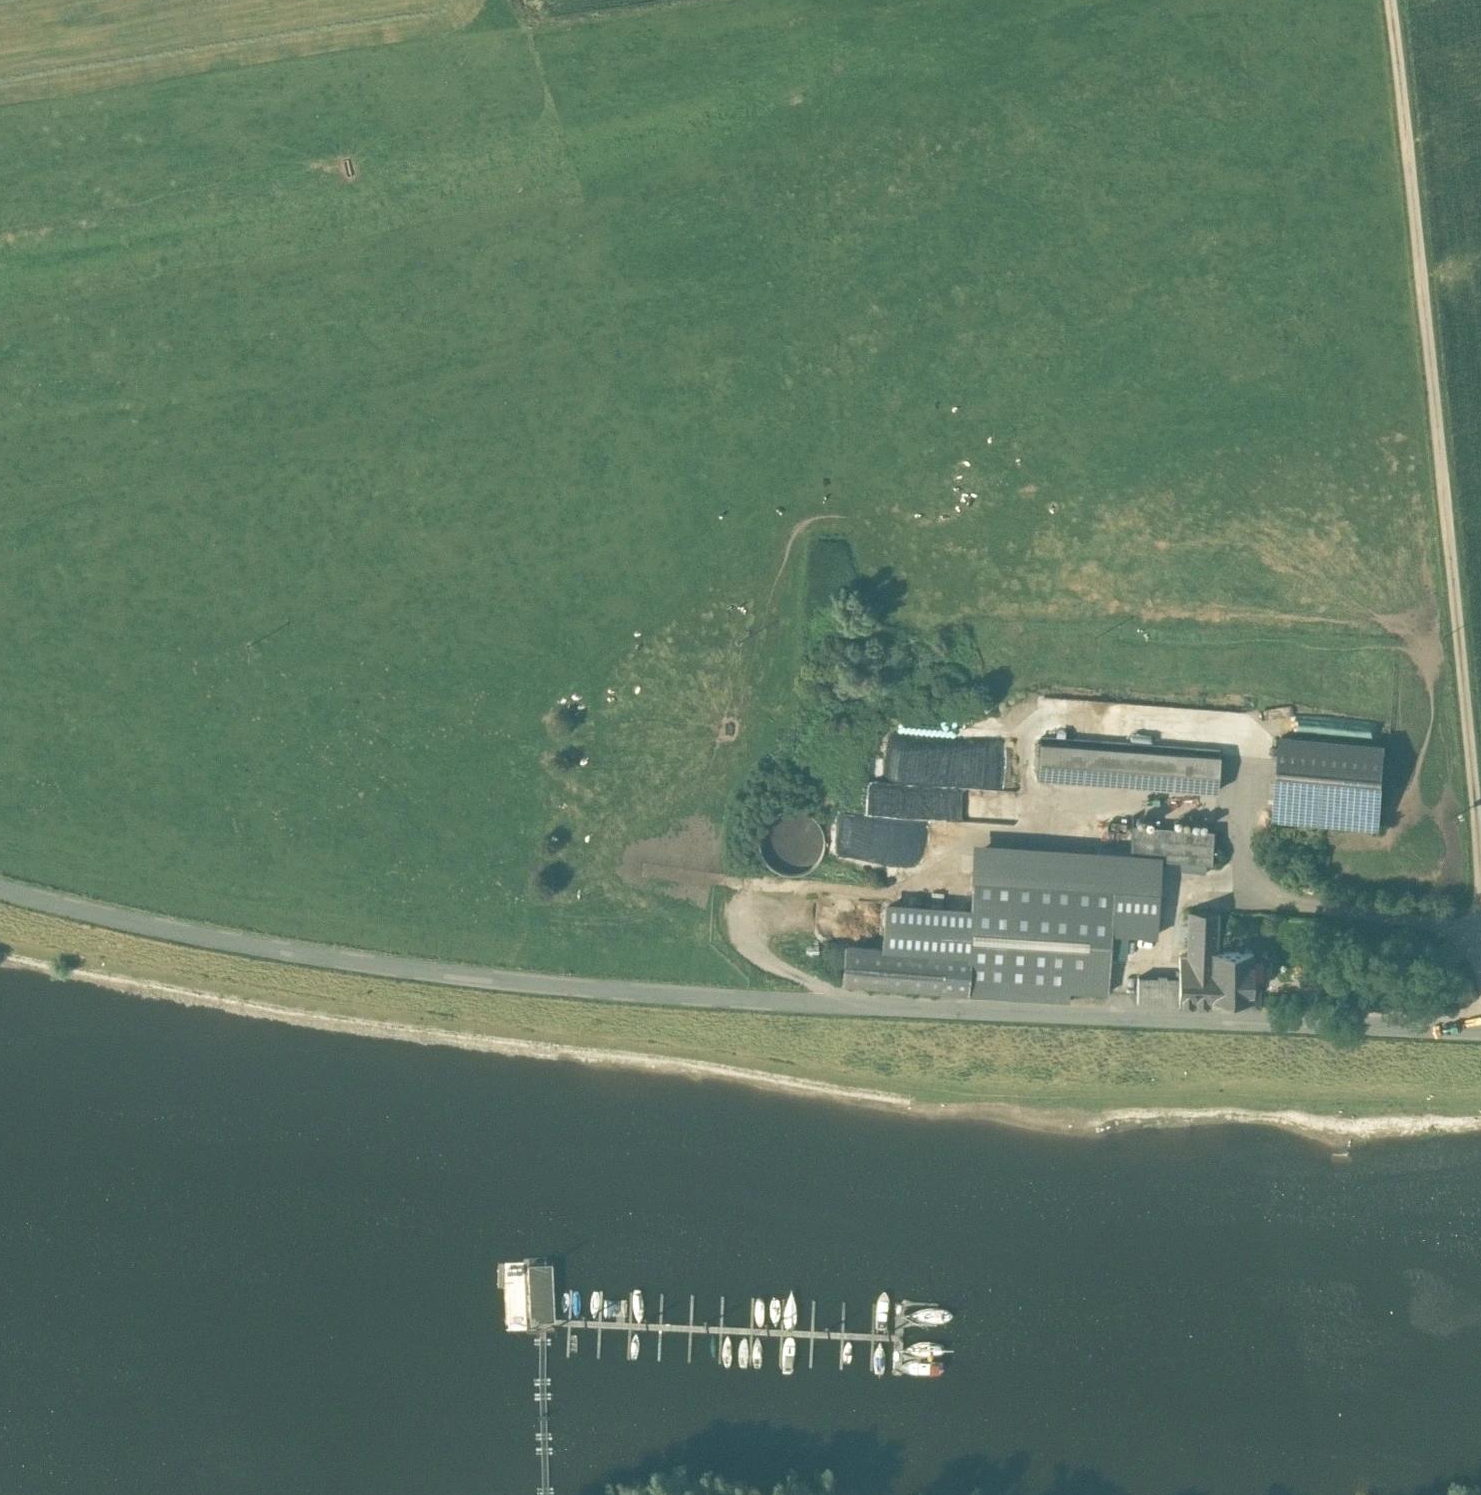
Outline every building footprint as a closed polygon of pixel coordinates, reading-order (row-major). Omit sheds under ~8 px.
[(989,810),(1014,813),(1017,790),(974,783),(977,761),(946,757),(939,729),(927,727),(913,731),(919,756),(902,761),(900,778),(913,780),(885,787),(890,776),(877,774),(880,782),(877,783),(873,807),(909,812),(923,809),(921,800),(935,797),(936,801),(944,785),(944,782),(949,803),(954,793),(968,799),(974,798),(976,805),(987,810),(989,810)] [(1384,742),(1282,734),(1275,816),(1378,825),(1384,742)] [(1220,757),(1040,742),(1039,777),(1217,792),(1220,757)] [(822,851),(824,839),(822,826),(814,816),(804,809),(791,806),(778,809),(768,816),(761,827),(758,839),(761,852),(768,863),(779,870),(792,872),(804,869),(815,862),(822,851)] [(1214,829),(1132,823),(1130,850),(1129,854),(1160,857),(1211,861),(1214,829)] [(1160,857),(1129,854),(1130,850),(975,840),(973,873),(1114,882),(1111,929),(1155,932),(1160,857)] [(1114,882),(973,873),(968,952),(966,979),(965,986),(965,990),(1067,996),(1067,986),(1107,988),(1111,929),(1114,882)] [(1217,909),(1188,908),(1187,954),(1212,954),(1212,946),(1216,946),(1217,909)] [(955,937),(881,931),(880,945),(954,951),(955,937)] [(880,945),(846,943),(843,976),(965,986),(966,979),(968,952),(954,951),(880,945)] [(1216,946),(1212,946),(1212,954),(1211,995),(1233,996),(1239,1002),(1250,1002),(1258,995),(1258,984),(1251,978),(1252,948),(1216,946)] [(1187,954),(1180,954),(1179,974),(1178,1000),(1210,1001),(1211,995),(1212,954),(1187,954)] [(1179,974),(1138,973),(1137,999),(1178,1000),(1179,974)] [(551,1268),(526,1267),(524,1322),(550,1323),(551,1268)]
